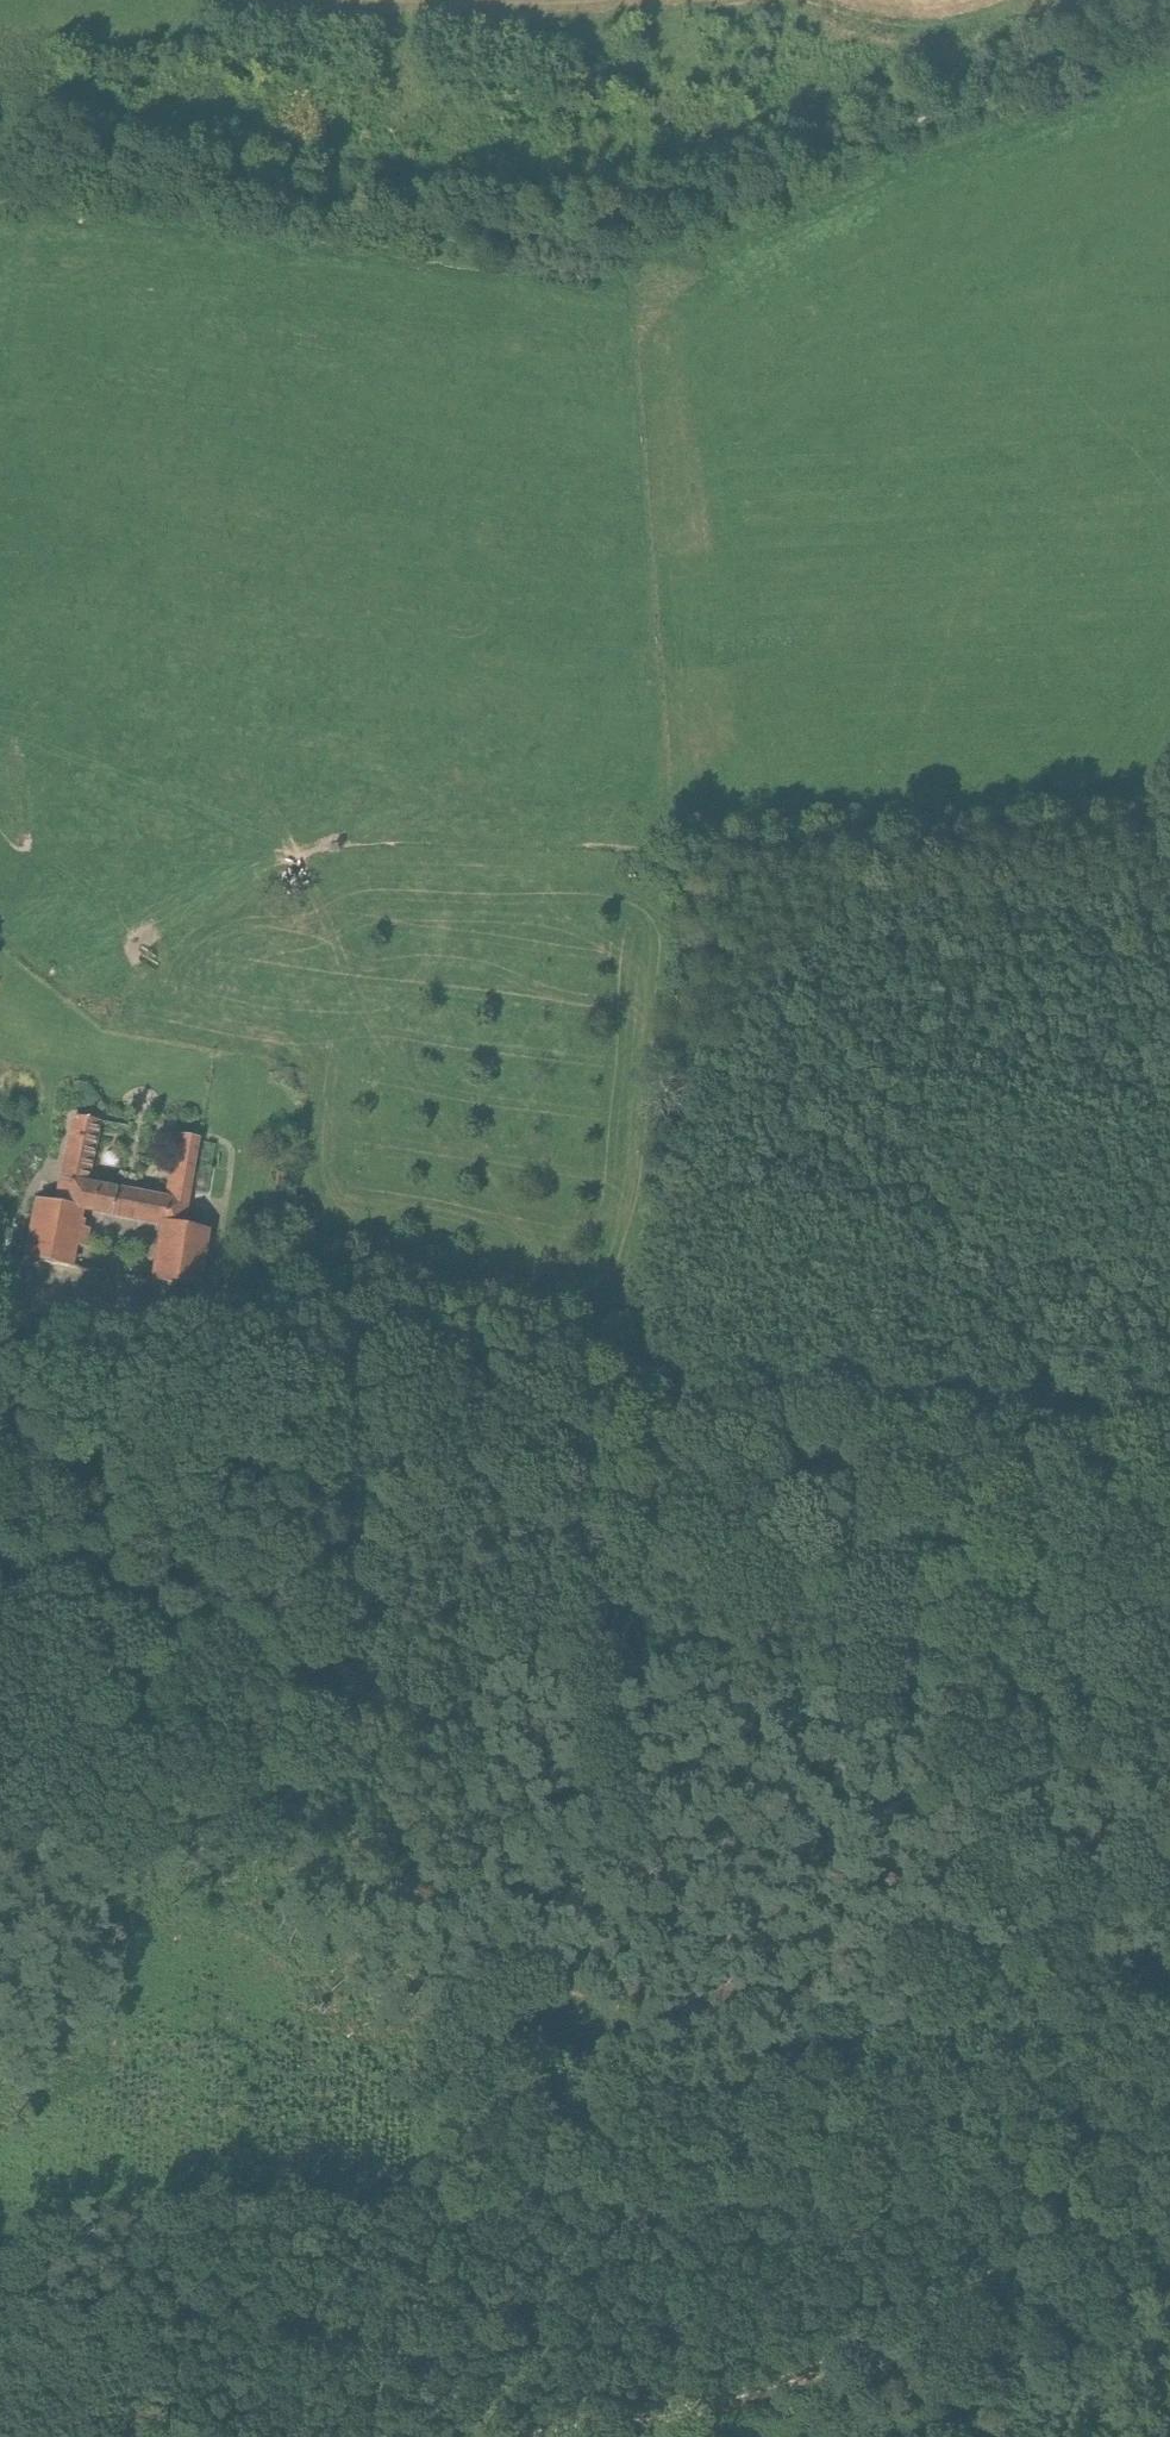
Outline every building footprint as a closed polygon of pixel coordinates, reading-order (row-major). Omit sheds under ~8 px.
[(31,1202),(21,1262),(25,1263),(67,1270),(71,1249),(84,1251),(87,1233),(81,1232),(82,1225),(78,1225),(79,1216),(155,1228),(150,1282),(193,1286),(198,1287),(203,1232),(182,1227),(187,1194),(204,1197),(212,1148),(196,1145),(196,1141),(172,1137),(162,1198),(86,1186),(97,1124),(68,1119),(52,1206),(31,1202)]
